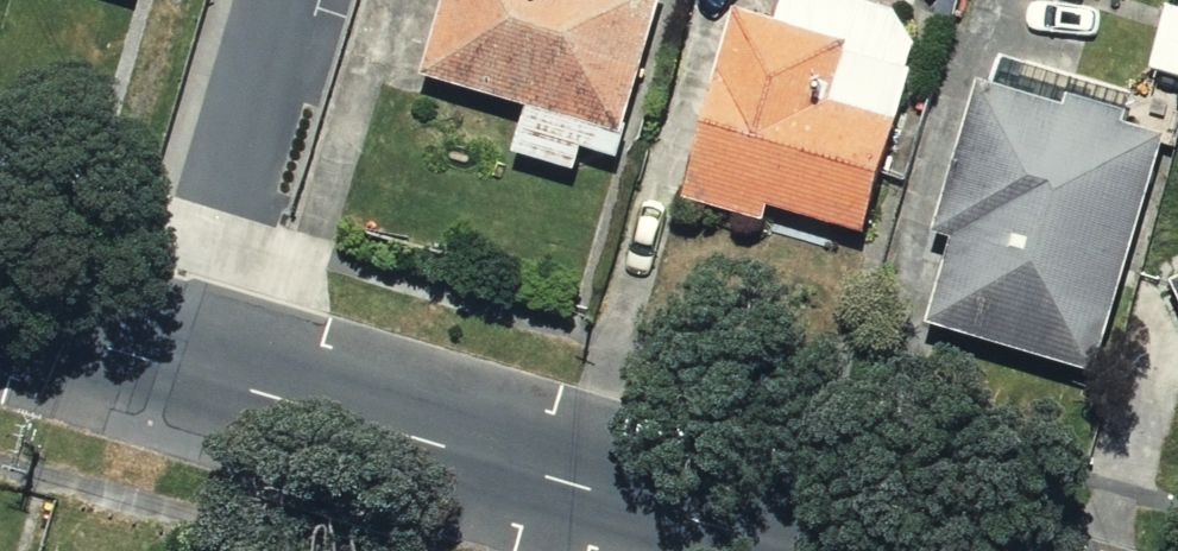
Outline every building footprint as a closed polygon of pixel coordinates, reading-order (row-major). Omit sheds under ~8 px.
[(495,149),(561,168),(568,146),(605,157),(652,0),(422,0),(400,71),(509,104),(495,149)] [(758,208),(851,238),(907,60),(717,1),(658,189),(754,219),(758,208)] [(1165,1),(1146,66),(1177,75),(1177,5),(1165,1)] [(1136,118),(967,65),(912,240),(927,244),(902,325),(1055,373),(1136,118)]
